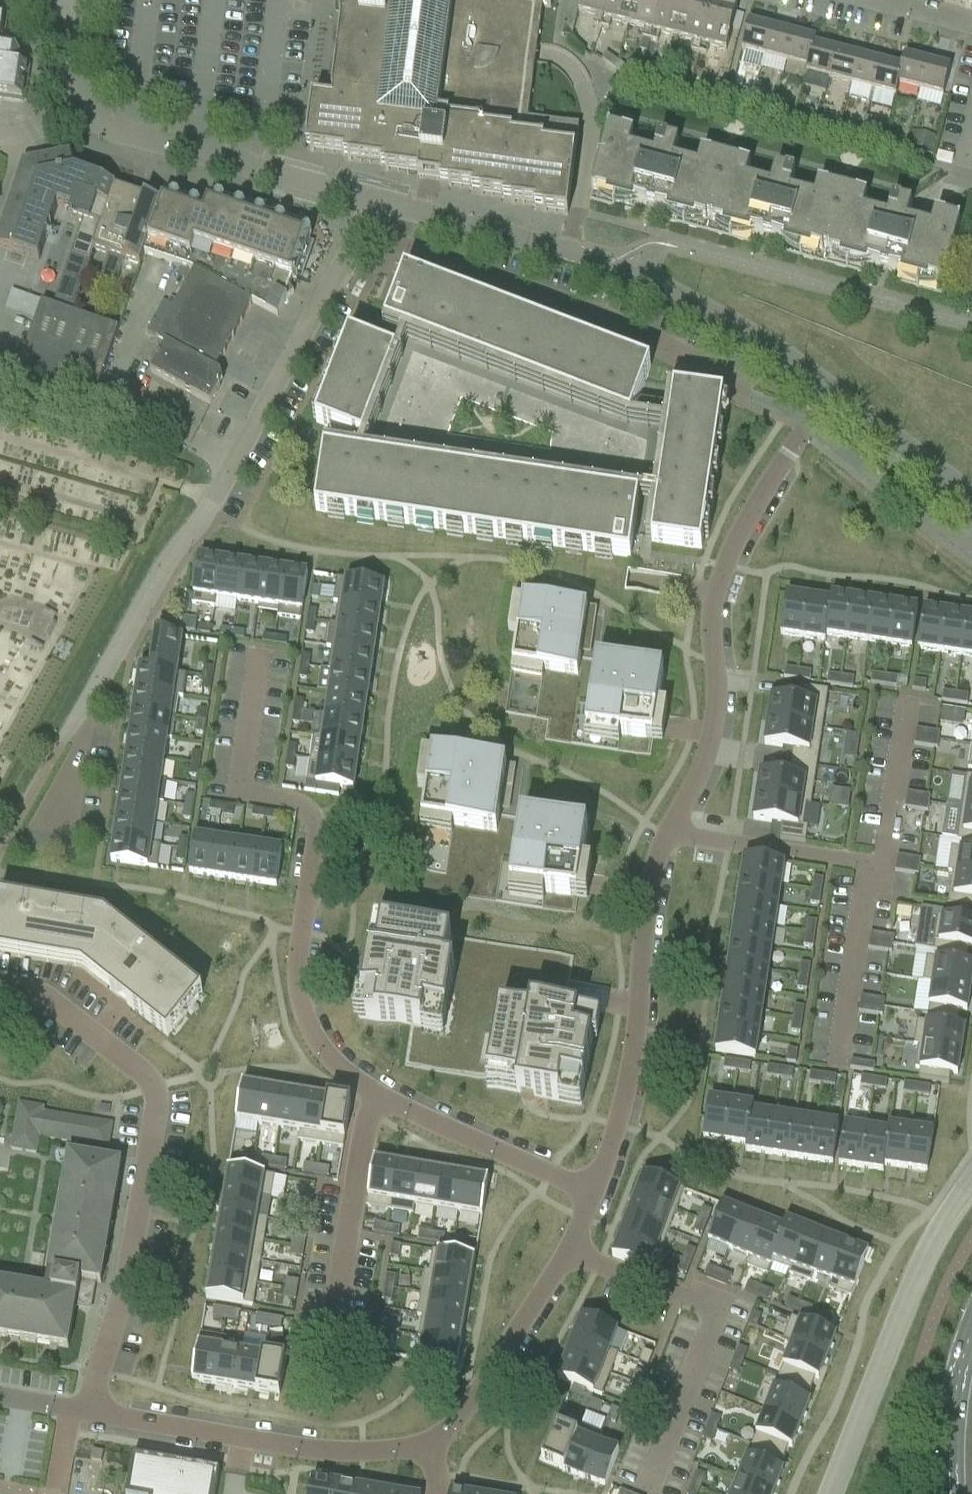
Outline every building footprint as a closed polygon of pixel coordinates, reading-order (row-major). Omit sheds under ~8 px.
[(331,104),(312,102),(307,151),(344,156),(344,161),(382,166),(381,171),(419,175),(419,179),(441,182),(440,186),(472,190),(472,194),(504,198),(503,202),(535,206),(534,210),(568,214),(579,127),(527,120),(542,8),(517,4),(517,0),(342,0),(342,3),(344,4),(343,15),(340,15),(339,21),(342,21),(332,97),(333,97),(333,104),(331,104)] [(517,4),(542,8),(550,9),(552,0),(517,0),(517,4)] [(609,0),(573,0),(566,26),(574,28),(578,13),(596,17),(594,27),(601,29),(609,0)] [(635,0),(609,0),(601,29),(609,31),(611,21),(628,26),(635,0)] [(661,0),(635,0),(628,26),(645,30),(642,39),(650,41),(661,0)] [(687,0),(661,0),(650,41),(657,43),(660,34),(676,38),(687,0)] [(713,0),(706,0),(706,1),(702,0),(687,0),(676,38),(693,43),(691,52),(698,54),(713,0)] [(737,9),(718,4),(719,0),(713,0),(698,54),(706,56),(708,47),(726,51),(737,9)] [(22,101),(24,88),(26,89),(27,80),(25,80),(26,70),(17,68),(19,58),(19,56),(12,47),(10,47),(0,45),(4,18),(0,17),(0,98),(22,101)] [(746,31),(741,51),(746,52),(742,66),(760,70),(761,69),(764,57),(772,24),(750,18),(746,31)] [(786,63),(794,30),(772,24),(764,57),(786,63)] [(563,25),(560,36),(571,39),(574,28),(566,26),(563,25)] [(816,41),(817,36),(794,30),(786,63),(807,69),(808,69),(815,41),(816,41)] [(807,74),(803,88),(825,94),(829,80),(837,47),(816,41),(815,41),(808,69),(807,69),(806,74),(807,74)] [(851,85),(859,52),(837,47),(829,80),(851,85)] [(873,91),(881,58),(859,52),(851,85),(873,91)] [(920,91),(929,58),(906,52),(903,64),(904,64),(898,85),(899,85),(920,91)] [(618,62),(606,54),(602,60),(614,69),(618,62)] [(896,97),(899,85),(898,85),(904,64),(903,64),(881,58),(873,91),(896,97)] [(943,97),(951,64),(929,58),(920,91),(943,97)] [(614,69),(626,77),(630,71),(618,62),(614,69)] [(649,82),(664,86),(666,79),(651,75),(649,82)] [(680,82),(666,79),(664,86),(678,90),(680,82)] [(721,101),(723,94),(695,86),(693,94),(721,101)] [(741,106),(743,97),(729,94),(727,103),(741,106)] [(772,114),(775,105),(761,102),(759,111),(772,114)] [(785,118),(788,109),(775,105),(772,114),(785,118)] [(817,126),(819,117),(805,114),(803,122),(817,126)] [(829,129),(831,120),(819,117),(817,126),(829,129)] [(865,118),(862,128),(863,128),(874,131),(877,121),(865,118)] [(861,138),(863,128),(862,128),(850,125),(847,134),(861,138)] [(873,141),(875,132),(874,131),(863,128),(861,138),(873,141)] [(727,160),(726,160),(725,160),(701,154),(677,148),(678,144),(658,138),(654,154),(630,148),(633,136),(610,130),(610,129),(608,129),(589,201),(612,207),(614,208),(614,207),(635,213),(635,212),(633,211),(635,204),(645,206),(646,206),(655,209),(658,210),(666,212),(664,219),(662,219),(662,220),(682,225),(682,226),(684,226),(706,232),(729,238),(731,239),(731,238),(751,244),(752,243),(750,242),(752,235),(761,237),(772,240),(774,240),(782,243),(780,250),(779,250),(779,251),(799,257),(801,258),(801,257),(823,263),(845,269),(847,270),(848,270),(868,275),(868,274),(867,273),(869,266),(877,268),(890,271),(899,274),(897,281),(896,281),(895,282),(916,288),(918,289),(918,288),(941,294),(960,223),(958,222),(935,216),(930,235),(905,229),(912,206),(892,201),(891,205),(867,198),(843,192),(842,191),(841,191),(818,185),(816,192),(792,186),(795,175),(775,170),(775,169),(772,180),(748,174),(750,167),(727,161),(727,160)] [(929,151),(933,137),(917,134),(913,147),(929,151)] [(899,147),(901,139),(889,136),(887,144),(899,147)] [(0,227),(0,248),(38,262),(58,206),(72,211),(70,217),(83,221),(53,308),(71,314),(93,251),(115,188),(115,187),(76,173),(75,173),(74,173),(74,172),(70,154),(22,163),(10,199),(9,200),(0,227)] [(140,267),(144,254),(162,203),(115,187),(93,251),(109,256),(102,275),(118,280),(124,261),(140,267)] [(204,211),(164,197),(162,203),(144,254),(190,270),(193,272),(252,304),(277,317),(287,299),(293,294),(288,288),(292,279),(296,280),(310,241),(306,232),(209,199),(204,211)] [(165,346),(150,373),(210,406),(220,388),(222,383),(220,374),(215,372),(216,369),(252,304),(193,272),(184,289),(174,308),(158,338),(156,341),(165,346)] [(701,550),(723,399),(676,392),(643,387),(650,368),(404,275),(385,324),(377,348),(349,337),(316,423),(328,428),(323,457),(315,512),(588,552),(583,586),(625,592),(628,570),(617,568),(612,562),(613,556),(630,558),(633,540),(654,543),(701,550)] [(41,304),(25,351),(16,376),(93,403),(93,402),(118,330),(71,314),(53,308),(46,305),(41,304)] [(215,598),(221,561),(199,558),(192,605),(215,608),(216,599),(215,598)] [(221,561),(215,598),(216,599),(237,602),(242,565),(221,561)] [(237,602),(258,605),(264,568),(242,565),(237,602)] [(264,568),(258,605),(279,608),(285,571),(264,568)] [(277,617),(300,621),(307,574),(285,571),(279,608),(277,617)] [(384,586),(336,579),(333,602),(380,609),(384,586)] [(319,600),(320,588),(312,586),(311,599),(319,600)] [(786,595),(780,635),(802,639),(809,599),(806,598),(801,598),(786,595)] [(826,636),(846,639),(852,599),(830,596),(829,602),(830,602),(825,636),(826,636)] [(505,714),(548,721),(545,741),(650,756),(654,727),(665,651),(608,642),(612,612),(522,599),(505,714)] [(802,639),(825,642),(826,636),(825,636),(830,602),(829,602),(809,599),(802,639)] [(852,599),(846,639),(868,642),(873,602),(871,602),(866,601),(852,599)] [(377,632),(380,609),(333,602),(333,603),(338,604),(335,625),(330,624),(330,625),(377,632)] [(868,642),(889,645),(895,606),(873,602),(868,642)] [(895,606),(889,645),(911,649),(917,609),(895,606)] [(307,621),(315,623),(317,611),(309,609),(307,621)] [(923,610),(917,650),(940,653),(946,613),(932,611),(927,610),(923,610)] [(967,616),(946,613),(940,653),(961,656),(967,616)] [(967,616),(961,656),(971,658),(971,617),(967,616)] [(306,633),(313,634),(315,623),(307,621),(306,633)] [(199,625),(198,633),(210,635),(211,627),(199,625)] [(377,632),(330,625),(326,647),(373,654),(377,632)] [(231,638),(232,630),(220,629),(219,636),(231,638)] [(244,632),(232,630),(231,638),(243,640),(244,632)] [(156,634),(151,670),(177,674),(182,638),(157,634),(156,634)] [(263,635),(262,643),(274,645),(275,637),(263,635)] [(287,639),(275,637),(274,645),(286,646),(287,639)] [(331,649),(328,670),(370,677),(373,654),(326,647),(326,648),(331,649)] [(308,668),(310,656),(302,654),(301,666),(308,668)] [(307,680),(308,668),(301,666),(299,678),(307,680)] [(205,667),(203,679),(211,680),(213,668),(205,667)] [(140,669),(136,690),(178,697),(178,698),(183,698),(183,697),(186,676),(186,675),(177,674),(151,670),(140,668),(140,669)] [(796,680),(798,670),(785,668),(783,678),(796,680)] [(367,699),(370,677),(328,670),(328,671),(332,672),(329,694),(367,699)] [(811,672),(798,670),(796,680),(809,682),(811,672)] [(885,676),(872,674),(870,684),(883,686),(885,676)] [(828,675),(826,685),(839,686),(841,677),(828,675)] [(897,678),(885,676),(883,686),(896,688),(897,678)] [(841,677),(839,686),(852,688),(854,679),(841,677)] [(203,679),(201,691),(209,692),(211,680),(203,679)] [(912,690),(925,692),(926,682),(913,680),(912,690)] [(771,698),(768,722),(822,730),(828,691),(802,687),(800,702),(783,699),(771,698)] [(178,698),(178,697),(136,690),(133,712),(175,718),(178,698)] [(941,702),(954,704),(955,694),(943,692),(941,702)] [(321,715),(321,716),(363,722),(367,699),(329,694),(326,715),(321,715)] [(967,705),(968,696),(955,694),(954,704),(967,705)] [(303,701),(296,699),(294,711),(302,713),(303,701)] [(199,709),(197,721),(205,723),(206,711),(199,709)] [(294,711),(292,723),(300,725),(302,713),(294,711)] [(175,718),(133,712),(130,733),(172,739),(175,718)] [(360,744),(363,722),(321,716),(318,737),(313,737),(360,744)] [(195,733),(203,735),(205,723),(197,721),(195,733)] [(764,745),(793,750),(792,759),(791,763),(816,767),(822,730),(768,722),(764,745)] [(916,729),(915,737),(938,741),(940,733),(936,732),(924,731),(916,729)] [(171,740),(172,739),(130,733),(127,755),(164,760),(167,740),(171,740)] [(847,735),(846,744),(858,745),(859,737),(847,735)] [(313,737),(309,760),(357,767),(360,744),(313,737)] [(915,737),(913,745),(934,748),(937,749),(938,741),(915,737)] [(287,757),(295,758),(297,746),(289,745),(287,757)] [(192,752),(190,764),(198,765),(200,753),(192,752)] [(127,755),(124,776),(161,781),(164,760),(127,755)] [(531,770),(506,766),(438,756),(438,757),(432,756),(428,780),(423,815),(421,826),(422,826),(412,890),(574,914),(578,884),(580,873),(580,874),(587,829),(590,809),(527,800),(531,770)] [(295,758),(287,757),(285,769),(293,770),(295,758)] [(306,783),(305,792),(338,797),(339,788),(353,790),(357,767),(309,760),(306,783)] [(760,773),(757,797),(811,805),(816,767),(791,763),(789,777),(760,773)] [(190,764),(188,776),(196,777),(198,765),(190,764)] [(124,776),(120,797),(157,803),(163,804),(166,782),(161,781),(124,776)] [(962,809),(971,811),(971,778),(971,777),(966,777),(966,778),(962,809)] [(906,793),(905,801),(929,804),(930,796),(926,796),(906,793)] [(186,795),(184,807),(192,808),(194,796),(186,795)] [(120,797),(117,819),(154,824),(157,803),(120,797)] [(753,820),(753,821),(771,823),(782,825),(780,840),(805,843),(807,827),(817,829),(820,807),(811,806),(811,805),(757,797),(753,820)] [(905,801),(904,809),(924,812),(928,812),(929,804),(905,801)] [(209,811),(221,813),(222,805),(210,803),(209,811)] [(221,813),(233,815),(234,807),(222,805),(221,813)] [(192,808),(184,807),(182,819),(190,820),(192,808)] [(956,844),(961,844),(962,842),(971,843),(971,811),(962,809),(958,834),(957,841),(957,842),(956,844)] [(264,819),(265,811),(253,810),(252,817),(264,819)] [(277,813),(265,811),(264,819),(276,821),(277,813)] [(117,819),(114,840),(160,847),(161,846),(151,845),(154,824),(117,819)] [(179,837),(178,849),(186,851),(187,839),(179,837)] [(211,877),(217,840),(195,837),(189,874),(211,877)] [(160,847),(114,840),(111,862),(157,869),(160,847)] [(211,877),(233,880),(238,844),(217,840),(211,877)] [(947,872),(971,875),(971,843),(962,842),(961,844),(960,850),(951,848),(947,872)] [(238,844),(233,880),(254,884),(260,847),(238,844)] [(282,850),(260,847),(254,884),(276,887),(282,850)] [(176,861),(184,863),(186,851),(178,849),(176,861)] [(897,856),(895,864),(919,868),(920,860),(917,859),(905,857),(897,856)] [(784,864),(744,858),(741,880),(781,886),(784,864)] [(895,864),(894,872),(914,875),(918,875),(919,868),(895,864)] [(947,905),(971,909),(971,875),(947,872),(947,873),(952,873),(952,875),(947,905)] [(823,880),(813,878),(811,891),(821,892),(823,880)] [(737,902),(777,908),(781,886),(741,880),(737,902)] [(819,905),(821,892),(811,891),(809,904),(819,905)] [(86,960),(115,984),(109,992),(116,997),(122,996),(129,1002),(126,1005),(167,1038),(172,1031),(171,1025),(190,1001),(197,1000),(202,994),(161,961),(158,965),(152,960),(152,954),(105,917),(54,908),(53,913),(42,911),(38,905),(16,902),(10,906),(0,904),(0,946),(86,960)] [(774,929),(777,908),(737,902),(734,923),(774,929)] [(914,949),(932,952),(937,952),(937,951),(968,956),(969,948),(971,948),(971,922),(942,918),(938,917),(934,939),(916,936),(914,949)] [(817,922),(807,921),(805,934),(815,935),(817,922)] [(771,951),(774,929),(734,923),(731,945),(771,951)] [(374,925),(358,1019),(411,1028),(404,1068),(488,1082),(486,1090),(581,1106),(595,1021),(594,1021),(596,1011),(566,1006),(568,989),(573,959),(451,938),(451,937),(374,925)] [(870,933),(869,941),(892,945),(894,937),(890,936),(870,933)] [(803,947),(813,948),(815,935),(805,934),(803,947)] [(869,941),(868,949),(887,952),(891,953),(892,945),(869,941)] [(768,972),(771,951),(731,945),(728,966),(768,972)] [(923,982),(970,989),(971,976),(971,965),(966,964),(968,956),(937,951),(937,952),(937,956),(936,960),(926,958),(923,982)] [(810,965),(800,964),(798,976),(808,978),(810,965)] [(728,966),(725,987),(765,993),(768,972),(728,966)] [(798,976),(797,989),(806,991),(808,978),(798,976)] [(928,1015),(958,1019),(959,1011),(966,1012),(970,989),(932,983),(928,1015)] [(761,1015),(765,993),(725,987),(721,1009),(761,1015)] [(860,997),(859,1005),(883,1008),(884,1000),(880,999),(868,998),(860,997)] [(859,1005),(858,1013),(878,1015),(882,1016),(883,1008),(859,1005)] [(802,1021),(804,1008),(794,1006),(792,1019),(802,1021)] [(721,1009),(718,1030),(758,1036),(761,1015),(721,1009)] [(917,1022),(914,1045),(961,1052),(964,1029),(957,1028),(957,1026),(958,1021),(958,1019),(928,1015),(927,1021),(927,1023),(917,1022)] [(790,1032),(800,1033),(802,1021),(792,1019),(790,1032)] [(758,1036),(718,1030),(715,1052),(755,1058),(758,1036)] [(914,1045),(913,1046),(918,1047),(915,1069),(919,1070),(919,1072),(918,1079),(949,1083),(949,1080),(949,1079),(950,1076),(950,1074),(957,1075),(961,1052),(914,1045)] [(787,1050),(786,1063),(795,1064),(797,1051),(787,1050)] [(736,1072),(737,1062),(724,1060),(723,1070),(736,1072)] [(851,1061),(850,1069),(873,1072),(874,1068),(874,1064),(871,1064),(851,1061)] [(749,1074),(750,1064),(737,1062),(736,1072),(749,1074)] [(766,1076),(779,1078),(780,1069),(767,1067),(766,1076)] [(779,1078),(792,1080),(793,1070),(780,1069),(779,1078)] [(821,1085),(823,1075),(810,1073),(808,1083),(821,1085)] [(834,1087),(836,1077),(823,1075),(821,1085),(834,1087)] [(860,1087),(873,1089),(874,1079),(861,1077),(860,1087)] [(874,1079),(873,1089),(885,1091),(887,1081),(874,1079)] [(902,1093),(915,1095),(917,1085),(904,1083),(902,1093)] [(237,1122),(235,1132),(256,1135),(258,1125),(264,1088),(242,1084),(235,1122),(237,1122)] [(930,1087),(917,1085),(915,1095),(928,1097),(930,1087)] [(264,1088),(258,1125),(279,1129),(285,1091),(264,1088)] [(285,1091),(279,1129),(299,1132),(300,1133),(307,1095),(285,1091)] [(299,1132),(298,1142),(320,1146),(328,1098),(307,1095),(300,1133),(299,1132)] [(328,1098),(320,1146),(341,1149),(343,1149),(351,1102),(328,1098)] [(706,1119),(703,1140),(718,1142),(722,1142),(725,1143),(731,1103),(709,1100),(706,1119)] [(731,1103),(725,1143),(739,1145),(744,1146),(746,1146),(747,1146),(752,1112),(753,1106),(751,1106),(731,1103)] [(108,1150),(110,1133),(112,1125),(43,1113),(44,1109),(19,1104),(18,1107),(11,1150),(36,1154),(39,1138),(108,1150)] [(746,1146),(745,1152),(760,1154),(765,1155),(767,1155),(773,1115),(752,1112),(747,1146),(746,1146)] [(773,1115),(767,1155),(781,1157),(786,1158),(789,1158),(794,1118),(773,1115)] [(794,1118),(789,1158),(802,1160),(807,1161),(810,1161),(816,1121),(794,1118)] [(832,1165),(838,1125),(816,1121),(810,1161),(832,1165)] [(844,1126),(838,1166),(842,1166),(846,1167),(861,1169),(866,1129),(844,1126)] [(888,1132),(883,1166),(884,1166),(886,1167),(890,1167),(904,1169),(910,1129),(889,1126),(888,1126),(887,1132),(888,1132)] [(861,1169),(883,1172),(884,1166),(883,1166),(888,1132),(887,1132),(866,1129),(861,1169)] [(933,1133),(910,1129),(904,1169),(927,1173),(933,1133)] [(240,1154),(238,1164),(251,1166),(253,1156),(240,1154)] [(116,1195),(119,1177),(112,1176),(112,1171),(114,1163),(75,1156),(70,1187),(109,1193),(109,1194),(116,1195)] [(261,1157),(259,1167),(272,1170),(274,1160),(261,1157)] [(274,1160),(272,1170),(285,1172),(287,1162),(274,1160)] [(370,1183),(366,1208),(389,1212),(397,1164),(384,1162),(377,1161),(374,1160),(370,1183)] [(397,1164),(389,1212),(412,1215),(420,1168),(407,1166),(400,1165),(397,1164)] [(304,1165),(302,1174),(315,1177),(316,1167),(304,1165)] [(316,1167),(315,1177),(328,1179),(329,1169),(316,1167)] [(420,1168),(412,1215),(413,1215),(414,1206),(436,1210),(442,1172),(429,1170),(422,1169),(420,1168)] [(224,1189),(224,1192),(261,1198),(261,1199),(271,1200),(275,1177),(249,1173),(229,1169),(227,1169),(225,1182),(224,1189)] [(442,1172),(436,1210),(458,1213),(465,1176),(442,1172)] [(642,1180),(636,1196),(676,1211),(684,1190),(655,1179),(644,1175),(642,1180)] [(465,1176),(458,1213),(480,1217),(482,1217),(486,1192),(486,1191),(488,1180),(482,1179),(465,1176)] [(68,1202),(65,1216),(104,1223),(104,1224),(111,1225),(114,1207),(107,1206),(109,1194),(109,1193),(70,1187),(68,1202)] [(220,1211),(220,1213),(258,1219),(258,1218),(267,1220),(271,1200),(261,1199),(261,1198),(224,1192),(222,1203),(223,1204),(222,1211),(220,1211)] [(300,1194),(298,1204),(311,1206),(313,1197),(300,1194)] [(632,1206),(628,1216),(668,1232),(676,1211),(636,1196),(634,1201),(632,1206)] [(298,1204),(297,1214),(310,1216),(311,1206),(298,1204)] [(713,1226),(708,1241),(729,1249),(743,1213),(733,1209),(728,1207),(722,1205),(713,1226)] [(702,1208),(697,1220),(707,1223),(711,1211),(702,1208)] [(217,1232),(216,1234),(264,1242),(267,1220),(258,1218),(258,1219),(220,1213),(218,1225),(217,1232)] [(743,1213),(729,1249),(748,1256),(749,1257),(763,1221),(753,1217),(748,1215),(743,1213)] [(65,1220),(60,1246),(99,1253),(106,1254),(109,1237),(102,1235),(104,1224),(104,1223),(65,1216),(65,1220)] [(624,1226),(620,1236),(656,1250),(655,1251),(660,1253),(668,1232),(628,1216),(626,1221),(624,1226)] [(697,1220),(693,1232),(702,1236),(707,1223),(697,1220)] [(748,1256),(744,1265),(766,1274),(771,1262),(770,1261),(783,1229),(782,1229),(773,1225),(768,1223),(763,1221),(749,1257),(748,1256)] [(783,1229),(770,1261),(771,1262),(790,1269),(791,1269),(807,1229),(802,1227),(796,1225),(786,1221),(782,1229),(783,1229)] [(374,1224),(372,1234),(385,1236),(387,1226),(374,1224)] [(387,1226),(385,1236),(398,1238),(400,1228),(387,1226)] [(790,1269),(788,1273),(810,1282),(814,1273),(813,1273),(827,1237),(822,1235),(816,1233),(807,1229),(791,1269),(790,1269)] [(419,1232),(417,1242),(430,1244),(432,1234),(419,1232)] [(213,1253),(213,1255),(260,1263),(264,1242),(216,1234),(214,1246),(213,1253)] [(432,1234),(430,1244),(443,1246),(445,1236),(432,1234)] [(616,1246),(612,1257),(647,1271),(655,1251),(656,1250),(620,1236),(618,1241),(616,1246)] [(293,1237),(291,1247),(304,1249),(306,1239),(293,1237)] [(827,1237),(813,1273),(814,1273),(832,1280),(833,1281),(847,1245),(842,1243),(836,1241),(827,1237)] [(454,1238),(453,1247),(465,1250),(467,1240),(454,1238)] [(391,1244),(389,1257),(399,1259),(401,1246),(391,1244)] [(832,1280),(828,1289),(850,1298),(863,1264),(868,1253),(863,1251),(847,1245),(833,1281),(832,1280)] [(60,1246),(55,1276),(96,1283),(99,1284),(101,1284),(104,1266),(97,1265),(99,1253),(60,1246)] [(291,1247),(290,1256),(302,1259),(304,1249),(291,1247)] [(686,1248),(682,1260),(691,1264),(696,1251),(686,1248)] [(424,1272),(424,1273),(471,1281),(473,1269),(474,1262),(475,1259),(432,1251),(429,1273),(424,1272)] [(210,1274),(209,1277),(256,1285),(260,1263),(213,1255),(211,1267),(210,1274)] [(682,1260),(677,1272),(686,1276),(691,1264),(682,1260)] [(708,1267),(704,1276),(716,1281),(720,1272),(708,1267)] [(720,1272),(716,1281),(729,1286),(732,1277),(720,1272)] [(424,1273),(420,1294),(467,1302),(469,1290),(471,1283),(471,1281),(424,1273)] [(386,1275),(383,1288),(393,1290),(395,1277),(386,1275)] [(45,1298),(38,1337),(39,1337),(51,1339),(50,1346),(67,1349),(74,1312),(74,1307),(75,1305),(83,1307),(84,1299),(93,1300),(96,1283),(55,1276),(51,1299),(45,1298)] [(206,1296),(206,1299),(253,1307),(256,1285),(209,1277),(207,1289),(206,1296)] [(286,1280),(284,1289),(297,1291),(299,1282),(286,1280)] [(748,1283),(744,1292),(757,1297),(760,1288),(748,1283)] [(383,1288),(381,1301),(391,1302),(393,1290),(383,1288)] [(760,1288),(757,1297),(769,1302),(773,1292),(760,1288)] [(284,1289),(282,1299),(295,1301),(297,1291),(284,1289)] [(15,1293),(0,1291),(0,1337),(8,1339),(9,1332),(9,1331),(15,1293)] [(15,1293),(9,1331),(9,1332),(21,1334),(20,1341),(37,1344),(38,1344),(39,1337),(38,1337),(45,1298),(15,1293)] [(420,1294),(417,1315),(464,1323),(466,1312),(467,1304),(467,1302),(420,1294)] [(789,1299),(785,1308),(797,1313),(801,1303),(789,1299)] [(801,1303),(797,1313),(809,1318),(813,1308),(801,1303)] [(214,1308),(212,1318),(225,1320),(227,1310),(214,1308)] [(227,1310),(225,1320),(238,1322),(239,1312),(227,1310)] [(821,1311),(817,1321),(829,1325),(833,1316),(821,1311)] [(752,1313),(747,1325),(756,1328),(761,1316),(752,1313)] [(256,1315),(255,1325),(268,1327),(269,1317),(256,1315)] [(417,1315),(417,1317),(421,1317),(418,1338),(460,1345),(462,1333),(464,1326),(464,1323),(417,1315)] [(269,1317),(268,1327),(280,1329),(282,1319),(269,1317)] [(575,1333),(573,1338),(609,1352),(609,1351),(617,1331),(581,1317),(577,1327),(575,1333)] [(378,1318),(376,1331),(386,1332),(388,1319),(378,1318)] [(791,1318),(782,1340),(791,1344),(792,1343),(827,1357),(829,1352),(831,1346),(836,1335),(791,1318)] [(376,1331),(374,1343),(384,1345),(386,1332),(376,1331)] [(193,1371),(192,1382),(198,1383),(214,1386),(222,1339),(201,1335),(199,1335),(194,1369),(193,1371)] [(418,1338),(418,1339),(422,1339),(419,1359),(419,1361),(443,1365),(445,1365),(457,1367),(458,1361),(460,1345),(418,1338)] [(567,1353),(565,1358),(610,1375),(618,1354),(609,1351),(609,1352),(573,1338),(569,1347),(567,1353)] [(220,1348),(214,1386),(226,1388),(226,1386),(233,1387),(233,1389),(235,1389),(241,1352),(242,1347),(243,1342),(223,1339),(221,1348),(220,1348)] [(791,1344),(778,1377),(811,1389),(815,1378),(818,1380),(823,1367),(825,1361),(827,1357),(792,1343),(791,1344)] [(241,1352),(235,1389),(247,1391),(247,1390),(254,1391),(254,1393),(257,1393),(264,1350),(242,1347),(241,1352)] [(738,1347),(733,1359),(743,1363),(747,1351),(738,1347)] [(264,1350),(257,1393),(269,1395),(279,1397),(282,1381),(286,1354),(285,1354),(264,1350)] [(643,1351),(638,1363),(648,1367),(652,1354),(643,1351)] [(559,1373),(557,1379),(572,1385),(593,1393),(601,1397),(610,1375),(565,1358),(561,1368),(559,1373)] [(733,1359),(729,1371),(738,1375),(743,1363),(733,1359)] [(635,1371),(630,1383),(640,1387),(645,1375),(635,1371)] [(778,1377),(765,1411),(801,1425),(802,1420),(804,1415),(810,1402),(806,1400),(811,1389),(778,1377)] [(630,1383),(626,1395),(635,1399),(640,1387),(630,1383)] [(573,1385),(570,1395),(582,1400),(586,1390),(573,1385)] [(591,1400),(587,1409),(599,1414),(603,1405),(591,1400)] [(611,1408),(606,1420),(616,1424),(620,1411),(611,1408)] [(765,1411),(751,1445),(784,1458),(788,1447),(791,1448),(797,1435),(799,1430),(801,1425),(765,1411)] [(711,1415),(707,1427),(716,1431),(721,1419),(711,1415)] [(546,1451),(542,1462),(558,1469),(563,1470),(580,1426),(559,1418),(546,1451)] [(580,1426),(563,1470),(573,1474),(578,1477),(583,1478),(597,1443),(598,1443),(602,1434),(580,1426)] [(707,1427),(702,1440),(711,1443),(716,1431),(707,1427)] [(597,1443),(583,1478),(593,1482),(598,1484),(604,1487),(608,1476),(618,1451),(598,1443),(597,1443)] [(751,1445),(738,1480),(774,1493),(776,1489),(778,1483),(783,1470),(779,1469),(784,1458),(751,1445)] [(101,1463),(103,1453),(92,1451),(90,1461),(101,1463)] [(219,1472),(133,1457),(126,1493),(215,1493),(219,1472)] [(696,1473),(691,1485),(700,1488),(705,1476),(696,1473)] [(334,1484),(317,1481),(312,1480),(309,1493),(332,1493),(334,1484)] [(774,1493),(738,1480),(732,1493),(774,1493)] [(332,1493),(354,1493),(355,1487),(345,1486),(339,1485),(334,1484),(332,1493)] [(687,1493),(698,1493),(700,1488),(691,1485),(687,1493)]
